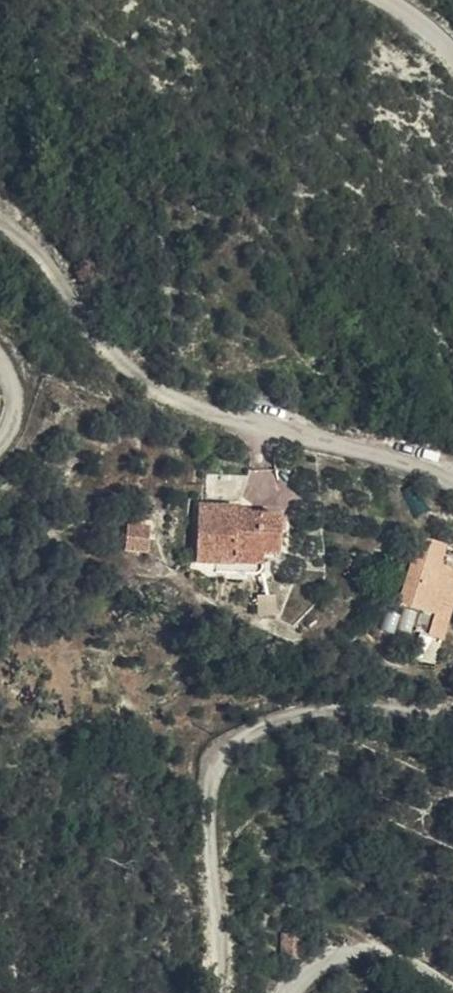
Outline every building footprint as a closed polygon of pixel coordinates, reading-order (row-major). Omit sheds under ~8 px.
[(234,500),(195,502),(197,561),(221,561),(222,569),(258,568),(262,567),(264,564),(265,561),(265,547),(280,546),(279,506),(250,507),(234,500)] [(148,529),(126,529),(126,555),(148,555),(148,529)] [(421,617),(434,621),(438,609),(452,613),(452,612),(452,576),(438,570),(445,549),(419,540),(398,610),(421,617)] [(444,642),(452,613),(438,609),(434,621),(421,617),(416,632),(444,642)] [(296,934),(276,932),(274,956),(293,958),(296,934)]
